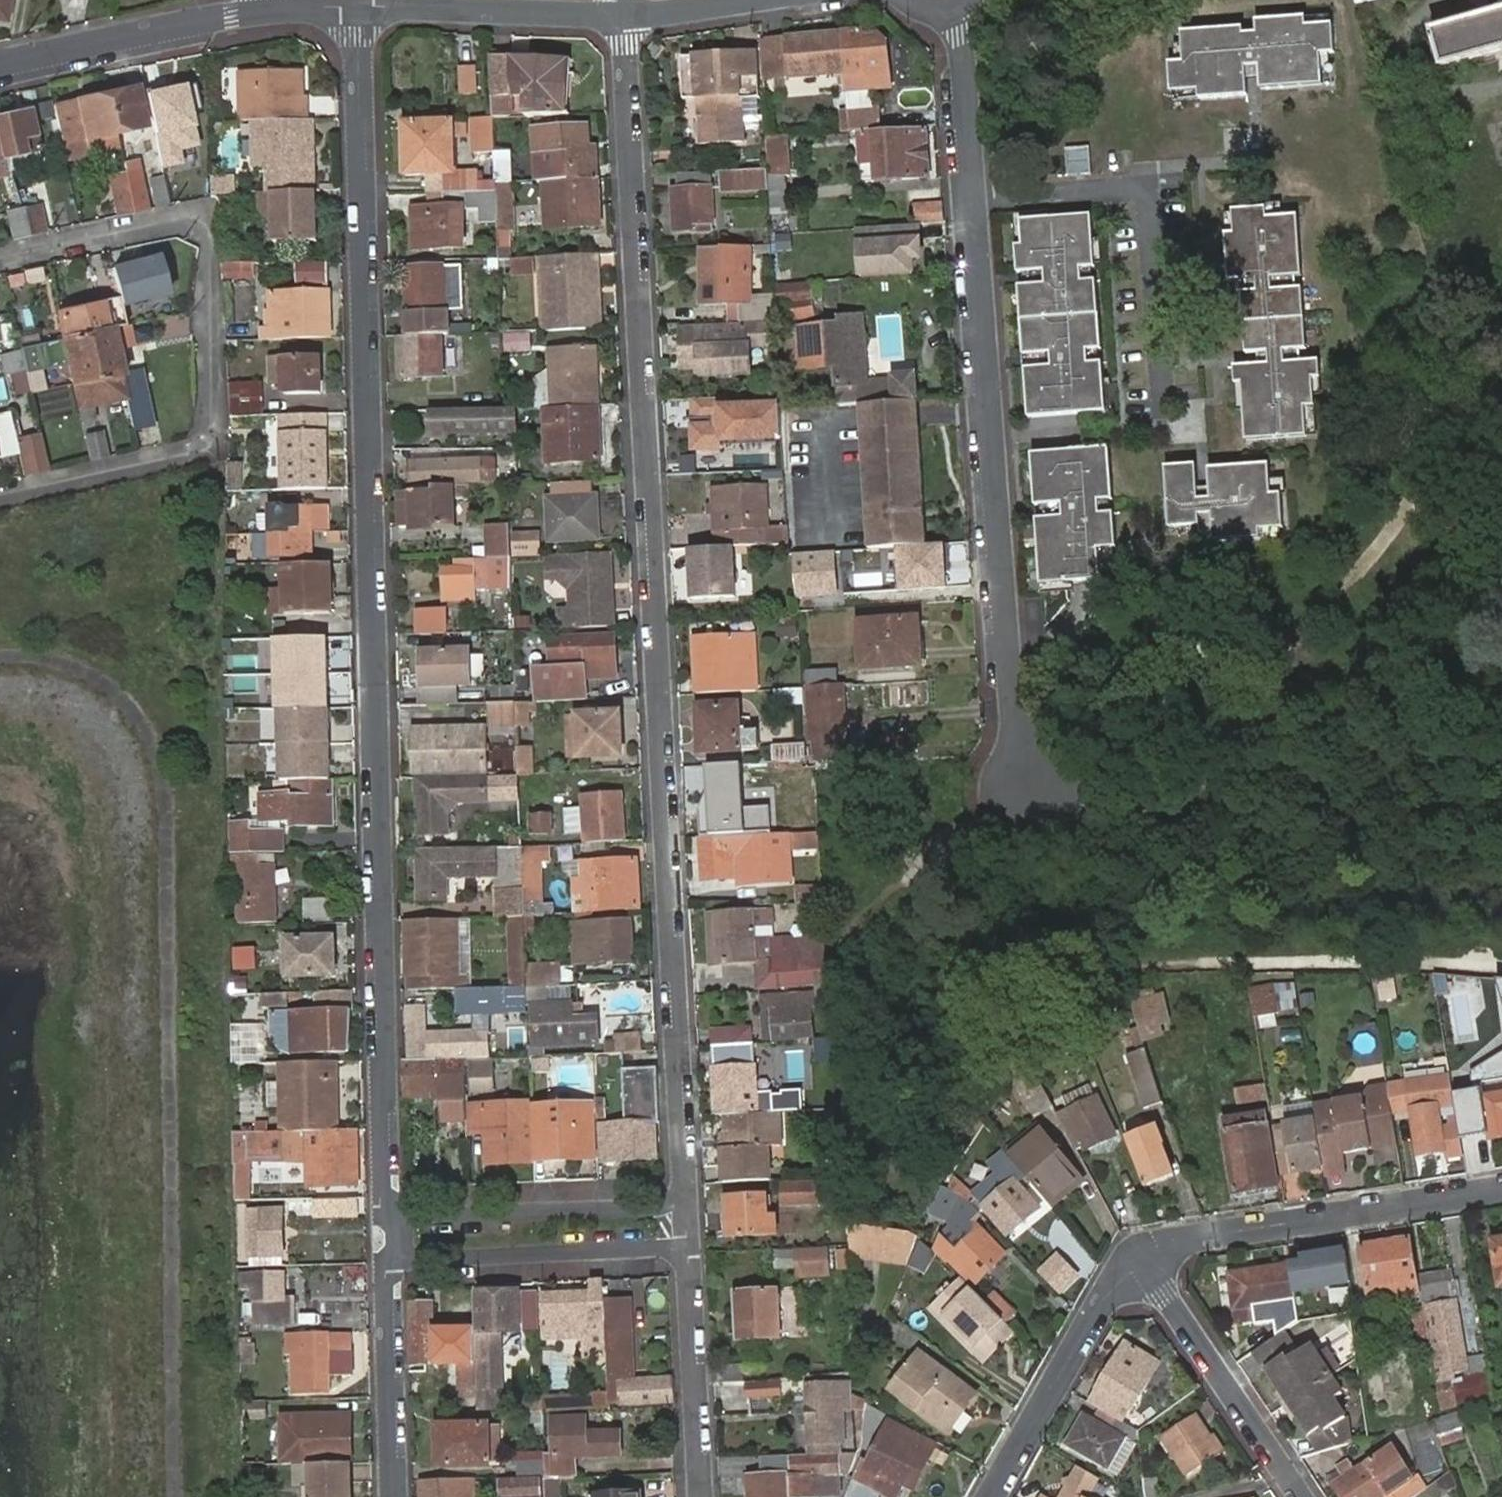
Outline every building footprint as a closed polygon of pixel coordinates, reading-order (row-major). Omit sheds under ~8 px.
[(7,11),(9,0),(0,0),(0,10),(7,11)] [(1431,32),(1442,69),(1501,51),(1501,12),(1431,32)] [(1307,16),(1256,20),(1257,34),(1243,35),(1242,27),(1183,32),(1185,62),(1169,63),(1172,93),(1195,91),(1196,101),(1248,97),(1247,78),(1259,77),(1260,91),(1323,86),(1320,54),(1335,53),(1333,24),(1308,26),(1307,16)] [(863,31),(841,33),(845,73),(845,90),(891,86),(888,42),(878,35),(863,36),(863,31)] [(845,73),(841,33),(763,40),(764,63),(790,62),(791,77),(845,73)] [(575,61),(492,55),(493,77),(494,96),(529,95),(527,116),(561,115),(563,94),(566,75),(574,76),(575,61)] [(761,101),(759,55),(680,58),(683,101),(698,101),(700,143),(742,140),(739,101),(761,101)] [(304,119),(302,69),(238,72),(241,122),(304,119)] [(569,114),(574,76),(566,75),(563,94),(561,115),(569,114)] [(184,84),(145,93),(162,168),(182,163),(179,150),(198,146),(184,84)] [(138,87),(128,89),(130,96),(141,94),(138,87)] [(128,89),(107,93),(115,131),(147,124),(141,94),(130,96),(128,89)] [(115,131),(107,93),(87,97),(89,106),(79,107),(86,138),(115,131)] [(89,106),(87,97),(77,99),(79,107),(89,106)] [(0,116),(0,140),(4,156),(8,155),(23,152),(20,136),(34,134),(29,110),(0,116)] [(882,111),(847,113),(849,132),(883,130),(882,111)] [(304,119),(241,122),(241,134),(254,134),(255,168),(268,168),(269,192),(311,191),(316,191),(315,153),(309,153),(308,135),(314,134),(314,118),(304,119)] [(495,154),(494,118),(471,119),(473,154),(495,154)] [(475,193),(482,194),(481,174),(459,175),(456,122),(407,125),(410,178),(442,176),(443,195),(447,195),(475,193)] [(556,180),(596,178),(595,166),(597,166),(596,148),(591,149),(591,130),(532,133),(533,154),(551,154),(551,168),(556,168),(556,180)] [(925,131),(874,134),(858,136),(859,163),(876,161),(877,181),(928,178),(925,131)] [(790,136),(769,137),(772,179),(792,177),(790,136)] [(1070,149),(1072,177),(1096,175),(1094,147),(1070,149)] [(1040,163),(1028,164),(1030,177),(1041,176),(1040,163)] [(512,167),(496,168),(496,180),(496,183),(513,182),(512,167)] [(709,184),(710,173),(679,171),(679,183),(709,184)] [(144,176),(149,207),(164,205),(159,173),(144,176)] [(725,189),(767,188),(766,174),(726,175),(725,189)] [(600,225),(598,178),(596,178),(556,180),(553,180),(553,191),(559,191),(560,210),(547,211),(549,227),(574,227),(600,225)] [(513,182),(496,183),(496,193),(497,222),(497,229),(515,228),(513,182)] [(127,186),(132,212),(148,209),(142,183),(127,186)] [(112,190),(118,215),(132,212),(127,186),(112,190)] [(673,189),(676,231),(712,229),(710,187),(673,189)] [(311,191),(255,193),(255,210),(269,223),(269,243),(312,242),(311,191)] [(497,222),(496,193),(482,194),(475,193),(447,195),(448,207),(414,208),(415,248),(463,246),(462,208),(480,207),(480,223),(497,222)] [(24,209),(30,235),(46,231),(40,205),(24,209)] [(924,226),(944,225),(943,205),(913,207),(914,226),(924,226)] [(1268,207),(1235,210),(1237,235),(1229,235),(1232,281),(1248,279),(1249,293),(1245,293),(1250,354),(1261,353),(1262,365),(1238,367),(1240,384),(1246,384),(1251,441),(1313,436),(1311,407),(1320,406),(1318,378),(1325,377),(1324,359),(1305,361),(1304,349),(1311,348),(1306,287),(1299,287),(1298,276),(1304,275),(1300,215),(1269,218),(1268,207)] [(9,212),(14,238),(30,235),(24,209),(20,210),(9,212)] [(1096,218),(1027,223),(1029,248),(1020,249),(1022,276),(1038,275),(1038,286),(1023,287),(1028,358),(1044,357),(1045,369),(1030,370),(1034,420),(1111,414),(1108,365),(1093,366),(1092,352),(1106,351),(1101,283),(1087,284),(1086,269),(1100,268),(1096,218)] [(914,226),(871,229),(872,241),(855,242),(857,267),(920,263),(919,252),(926,252),(924,226),(914,226)] [(498,258),(509,258),(509,244),(498,244),(498,258)] [(714,247),(702,247),(703,271),(715,270),(714,247)] [(742,302),(743,322),(773,321),(772,300),(753,301),(750,247),(714,247),(715,270),(703,271),(705,304),(733,303),(742,302)] [(544,281),(546,310),(592,308),(591,279),(590,254),(543,256),(544,281)] [(251,259),(219,262),(221,280),(252,277),(251,259)] [(328,282),(328,264),(298,264),(298,281),(328,282)] [(406,269),(410,334),(450,333),(446,267),(406,269)] [(227,284),(229,323),(258,321),(255,282),(227,284)] [(786,288),(789,320),(812,317),(810,285),(786,288)] [(179,289),(120,301),(125,326),(144,322),(149,321),(184,315),(179,289)] [(275,294),(276,329),(267,330),(267,337),(331,335),(330,293),(275,294)] [(125,326),(120,301),(60,314),(65,337),(87,333),(112,328),(125,326)] [(733,303),(733,323),(743,322),(742,302),(733,303)] [(802,351),(789,352),(791,369),(803,368),(803,371),(835,368),(837,388),(859,387),(860,406),(861,406),(918,402),(917,377),(894,378),(894,382),(866,384),(862,317),(839,319),(839,325),(800,328),(802,351)] [(144,322),(125,326),(127,335),(145,331),(144,322)] [(748,378),(748,355),(776,353),(773,325),(766,326),(689,329),(690,349),(697,349),(698,380),(748,378)] [(119,373),(121,372),(112,328),(87,333),(97,378),(119,373)] [(502,330),(502,351),(529,351),(530,330),(502,330)] [(74,383),(97,378),(87,333),(65,337),(63,338),(68,363),(78,361),(81,376),(72,378),(72,383),(74,383)] [(402,339),(402,378),(423,378),(446,378),(445,339),(402,339)] [(552,348),(555,406),(567,405),(594,403),(600,404),(597,345),(552,348)] [(1044,357),(1028,358),(1030,370),(1045,369),(1044,357)] [(284,359),(285,395),(322,394),(321,358),(284,359)] [(68,363),(72,378),(81,376),(78,361),(68,363)] [(124,396),(129,428),(152,424),(147,391),(142,393),(138,369),(121,372),(119,373),(124,396)] [(124,396),(119,373),(97,378),(74,383),(82,417),(95,414),(92,404),(124,396)] [(230,383),(231,413),(263,413),(263,383),(230,383)] [(758,445),(784,444),(781,400),(743,401),(743,414),(744,445),(758,445)] [(918,402),(861,406),(862,431),(887,430),(920,427),(919,402),(918,402)] [(567,405),(555,406),(544,406),(546,462),(597,459),(594,403),(567,405)] [(516,432),(515,410),(431,413),(431,422),(438,421),(439,434),(516,432)] [(17,449),(16,443),(9,412),(0,414),(0,452),(17,449)] [(328,489),(325,414),(278,415),(280,490),(328,489)] [(744,445),(743,414),(724,415),(725,446),(720,446),(722,465),(759,463),(758,445),(744,445)] [(432,434),(439,434),(438,421),(431,422),(432,434)] [(898,548),(927,546),(920,427),(887,430),(889,454),(864,456),(869,550),(898,548)] [(86,435),(91,460),(106,457),(101,432),(86,435)] [(26,449),(31,473),(48,470),(42,445),(26,449)] [(1037,455),(1041,506),(1056,505),(1057,519),(1042,520),(1047,586),(1107,581),(1105,551),(1123,550),(1120,514),(1105,515),(1104,503),(1119,502),(1115,449),(1037,455)] [(396,451),(397,482),(482,479),(481,459),(448,461),(447,450),(396,451)] [(1272,466),(1211,471),(1213,490),(1201,491),(1199,468),(1168,471),(1173,531),(1203,529),(1204,537),(1217,535),(1218,544),(1265,540),(1264,532),(1287,530),(1285,496),(1275,496),(1272,466)] [(571,495),(571,481),(558,481),(536,483),(537,498),(548,497),(549,539),(599,538),(598,494),(571,495)] [(434,485),(436,491),(400,491),(401,527),(438,527),(456,526),(455,498),(470,498),(470,484),(434,485)] [(764,487),(729,488),(709,489),(713,548),(735,547),(789,544),(787,527),(766,528),(764,487)] [(253,490),(232,491),(233,511),(254,511),(253,490)] [(1056,505),(1041,506),(1042,520),(1057,519),(1056,505)] [(272,513),(273,558),(314,558),(312,508),(290,508),(291,512),(272,513)] [(512,559),(510,526),(489,526),(490,559),(494,559),(501,559),(508,559),(512,559)] [(927,546),(898,548),(901,591),(949,588),(946,545),(927,546)] [(698,564),(693,565),(695,600),(737,597),(735,547),(713,548),(697,549),(698,564)] [(241,550),(241,562),(262,562),(262,550),(241,550)] [(848,551),(797,555),(799,595),(850,592),(848,551)] [(611,552),(547,556),(549,580),(559,580),(570,591),(571,610),(559,611),(560,628),(575,628),(616,626),(611,552)] [(509,589),(508,559),(501,559),(494,559),(495,589),(509,589)] [(297,569),(298,622),(338,620),(337,567),(297,569)] [(298,622),(297,569),(282,569),(284,623),(298,622)] [(457,586),(458,601),(475,601),(475,569),(444,569),(444,586),(446,586),(457,586)] [(446,601),(458,601),(457,586),(446,586),(446,601)] [(418,633),(445,632),(445,611),(417,611),(418,633)] [(795,617),(775,618),(776,637),(795,636),(795,617)] [(914,640),(921,640),(919,621),(860,625),(863,671),(916,668),(914,640)] [(532,669),(534,704),(591,701),(591,684),(620,683),(618,633),(550,636),(552,668),(532,669)] [(709,678),(710,695),(736,693),(759,692),(756,635),(696,639),(698,679),(709,678)] [(275,640),(277,711),(332,710),(330,638),(275,640)] [(925,640),(921,640),(914,640),(916,668),(928,667),(925,640)] [(233,641),(233,658),(253,658),(253,641),(233,641)] [(423,651),(425,687),(471,685),(470,650),(423,651)] [(810,686),(838,685),(837,670),(810,672),(810,686)] [(698,679),(699,695),(710,695),(709,678),(698,679)] [(810,686),(808,686),(810,741),(816,741),(817,762),(846,759),(843,684),(838,685),(810,686)] [(531,722),(530,701),(517,702),(517,704),(518,723),(531,722)] [(517,704),(488,705),(489,724),(518,723),(517,704)] [(702,708),(704,751),(754,749),(753,732),(741,732),(740,706),(702,708)] [(295,782),(333,782),(332,710),(277,711),(278,778),(295,782)] [(229,739),(229,779),(278,778),(277,711),(236,716),(236,738),(229,739)] [(579,714),(581,755),(624,754),(622,712),(579,714)] [(488,728),(416,729),(418,775),(489,773),(488,728)] [(804,759),(802,743),(772,745),(773,761),(804,759)] [(520,774),(533,774),(531,749),(519,749),(520,774)] [(704,808),(705,835),(743,833),(772,832),(771,806),(745,808),(743,764),(684,766),(685,809),(704,808)] [(419,778),(420,833),(449,833),(448,818),(461,804),(520,803),(520,776),(419,778)] [(295,782),(291,782),(292,795),(262,796),(263,819),(294,818),(294,826),(334,825),(333,781),(333,782),(295,782)] [(586,842),(626,840),(623,787),(582,789),(586,842)] [(568,834),(581,832),(577,809),(564,811),(568,834)] [(551,812),(531,812),(531,834),(551,834),(551,812)] [(233,821),(233,852),(282,851),(281,831),(253,832),(253,821),(233,821)] [(792,850),(809,849),(808,829),(791,831),(792,850)] [(743,833),(705,835),(706,879),(790,872),(788,842),(787,831),(772,832),(743,833)] [(541,846),(523,847),(525,917),(535,916),(544,915),(541,846)] [(497,848),(419,850),(420,900),(449,899),(448,875),(498,874),(497,848)] [(239,857),(240,865),(242,922),(276,921),(275,856),(239,857)] [(585,910),(603,909),(639,908),(638,859),(616,860),(582,863),(585,910)] [(816,884),(795,885),(796,904),(818,902),(816,884)] [(524,889),(497,890),(498,917),(509,917),(525,917),(524,889)] [(304,901),(305,921),(331,920),(330,901),(304,901)] [(721,965),(762,962),(772,961),(770,939),(757,940),(756,927),(769,926),(777,926),(776,909),(754,910),(755,913),(718,915),(721,965)] [(712,965),(721,965),(718,915),(710,916),(712,965)] [(535,938),(535,916),(525,917),(526,938),(535,938)] [(526,938),(525,917),(509,917),(511,987),(527,986),(526,963),(526,938)] [(463,959),(462,918),(439,919),(440,960),(463,959)] [(460,988),(467,988),(466,959),(463,959),(440,960),(439,919),(406,920),(408,975),(425,976),(426,989),(460,988)] [(573,963),(589,962),(635,960),(633,921),(588,923),(571,924),(573,963)] [(770,939),(769,926),(756,927),(757,940),(770,939)] [(762,974),(778,973),(799,972),(816,971),(814,935),(781,937),(783,961),(772,961),(762,962),(762,974)] [(323,965),(338,965),(336,938),(290,939),(292,977),(323,976),(323,965)] [(254,946),(230,947),(231,970),(254,969),(254,946)] [(526,963),(527,986),(563,985),(562,962),(526,963)] [(338,975),(338,965),(323,965),(323,976),(338,975)] [(762,974),(754,974),(755,988),(779,987),(800,986),(800,977),(799,972),(778,973),(762,974)] [(1481,978),(1434,974),(1447,1047),(1479,1041),(1477,1019),(1487,1008),(1481,978)] [(814,1022),(820,1022),(817,975),(800,977),(800,986),(805,986),(806,994),(773,996),(773,1009),(809,1007),(812,1007),(814,1022)] [(1296,978),(1250,986),(1255,1016),(1300,1008),(1296,978)] [(528,1011),(527,986),(511,987),(490,987),(467,988),(460,988),(461,1014),(528,1011)] [(349,988),(311,992),(312,1002),(350,999),(349,988)] [(265,1007),(286,1006),(285,992),(264,994),(265,1007)] [(1166,993),(1129,1001),(1138,1028),(1139,1032),(1144,1044),(1167,1038),(1164,1027),(1173,1024),(1166,993)] [(529,1036),(531,1055),(540,1054),(540,1045),(542,1045),(596,1042),(595,1018),(582,1019),(573,1020),(572,1005),(572,1003),(546,1004),(547,1012),(538,1012),(538,1029),(540,1029),(540,1035),(540,1036),(529,1036)] [(573,1020),(582,1019),(581,1003),(572,1003),(572,1005),(573,1020)] [(815,1037),(814,1022),(812,1007),(809,1007),(773,1009),(775,1039),(815,1037)] [(294,1051),(315,1051),(331,1051),(349,1052),(350,1010),(330,1008),(315,1008),(271,1009),(272,1037),(283,1052),(294,1051)] [(408,1009),(409,1054),(425,1054),(491,1052),(490,1030),(425,1032),(424,1008),(408,1009)] [(264,1024),(233,1025),(233,1063),(264,1062),(264,1024)] [(713,1044),(755,1043),(754,1025),(712,1027),(713,1044)] [(1129,1031),(1136,1053),(1146,1050),(1144,1044),(1139,1032),(1138,1028),(1129,1031)] [(622,1050),(638,1049),(637,1034),(618,1035),(619,1050),(622,1050)] [(831,1061),(830,1039),(812,1040),(813,1062),(831,1061)] [(726,1116),(753,1113),(759,1113),(755,1043),(713,1044),(717,1116),(726,1116)] [(810,1046),(784,1048),(788,1083),(814,1080),(810,1046)] [(1144,1110),(1164,1103),(1146,1050),(1136,1053),(1126,1057),(1144,1110)] [(331,1051),(315,1051),(294,1051),(294,1060),(331,1060),(331,1051)] [(1472,1071),(1472,1084),(1501,1080),(1501,1054),(1472,1071)] [(404,1085),(468,1084),(468,1064),(468,1056),(404,1059),(404,1085)] [(341,1062),(279,1062),(281,1132),(286,1132),(324,1131),(343,1130),(341,1062)] [(1028,1115),(1049,1109),(1040,1076),(1018,1083),(1028,1115)] [(1451,1076),(1404,1083),(1408,1110),(1412,1110),(1418,1151),(1444,1147),(1447,1158),(1462,1157),(1455,1094),(1452,1086),(1451,1076)] [(404,1085),(404,1096),(468,1094),(468,1084),(404,1085)] [(1269,1099),(1266,1084),(1235,1089),(1238,1105),(1269,1099)] [(1365,1097),(1358,1098),(1359,1108),(1366,1149),(1370,1148),(1369,1143),(1377,1142),(1385,1146),(1398,1144),(1390,1085),(1370,1088),(1365,1097)] [(1482,1089),(1455,1094),(1463,1140),(1490,1136),(1483,1098),(1482,1089)] [(1490,1141),(1501,1138),(1501,1095),(1483,1098),(1490,1136),(1490,1141)] [(596,1103),(597,1115),(606,1115),(606,1098),(596,1099),(596,1103)] [(1358,1098),(1313,1106),(1315,1119),(1315,1121),(1323,1165),(1323,1166),(1344,1163),(1342,1153),(1366,1149),(1359,1108),(1358,1098)] [(1069,1112),(1088,1150),(1115,1137),(1097,1099),(1069,1112)] [(534,1160),(565,1159),(565,1149),(597,1147),(598,1144),(597,1115),(596,1103),(532,1104),(534,1135),(534,1160)] [(534,1135),(532,1104),(468,1105),(469,1129),(488,1129),(489,1161),(534,1160),(534,1135)] [(727,1149),(729,1182),(762,1181),(769,1180),(766,1146),(755,1147),(753,1113),(726,1116),(727,1139),(732,1139),(732,1149),(727,1149)] [(1225,1122),(1236,1193),(1279,1186),(1267,1115),(1225,1122)] [(1287,1123),(1273,1125),(1281,1173),(1294,1170),(1323,1165),(1315,1121),(1315,1119),(1287,1123)] [(601,1123),(602,1161),(658,1158),(656,1120),(601,1123)] [(1158,1126),(1127,1139),(1146,1187),(1174,1175),(1162,1147),(1166,1145),(1158,1126)] [(1041,1129),(1014,1151),(1059,1205),(1085,1183),(1041,1129)] [(359,1185),(357,1130),(324,1131),(307,1132),(308,1186),(359,1185)] [(281,1132),(237,1134),(239,1201),(253,1201),(250,1162),(285,1161),(286,1132),(281,1132)] [(1015,1162),(995,1137),(977,1158),(981,1162),(991,1153),(1006,1170),(1015,1162)] [(722,1140),(722,1149),(727,1149),(732,1149),(732,1139),(727,1139),(722,1140)] [(565,1159),(598,1158),(597,1147),(565,1149),(565,1159)] [(1345,1172),(1344,1163),(1323,1166),(1325,1176),(1345,1172)] [(984,1206),(1009,1234),(1039,1207),(1015,1179),(984,1206)] [(817,1180),(777,1180),(777,1206),(817,1206),(817,1180)] [(830,1201),(829,1181),(818,1182),(819,1202),(830,1201)] [(964,1184),(961,1191),(968,1199),(973,1194),(964,1184)] [(968,1199),(961,1191),(949,1220),(961,1233),(982,1213),(968,1199)] [(726,1199),(729,1236),(776,1233),(775,1217),(770,1217),(769,1196),(726,1199)] [(349,1214),(349,1199),(322,1199),(322,1215),(349,1214)] [(250,1210),(252,1257),(284,1256),(283,1209),(250,1210)] [(942,1235),(934,1250),(948,1263),(950,1261),(974,1285),(1005,1254),(981,1229),(958,1251),(942,1235)] [(886,1234),(853,1234),(854,1258),(886,1257),(886,1234)] [(1409,1240),(1362,1247),(1370,1300),(1409,1294),(1413,1313),(1424,1311),(1424,1306),(1421,1291),(1417,1292),(1409,1240)] [(1501,1287),(1501,1242),(1493,1243),(1501,1287)] [(914,1244),(909,1267),(926,1271),(931,1248),(914,1244)] [(1301,1263),(1290,1264),(1295,1294),(1349,1286),(1343,1248),(1299,1255),(1301,1263)] [(777,1252),(778,1269),(797,1268),(796,1252),(777,1252)] [(800,1253),(801,1274),(825,1274),(825,1252),(800,1253)] [(1229,1275),(1237,1321),(1255,1319),(1252,1304),(1295,1297),(1295,1294),(1290,1264),(1229,1275)] [(1422,1273),(1428,1300),(1455,1294),(1449,1267),(1422,1273)] [(286,1322),(287,1333),(297,1333),(297,1317),(297,1297),(287,1297),(286,1272),(252,1272),(253,1300),(255,1300),(255,1322),(286,1322)] [(604,1278),(590,1279),(591,1292),(542,1294),(544,1331),(544,1337),(588,1336),(606,1335),(605,1312),(605,1300),(604,1278)] [(977,1352),(1007,1321),(964,1279),(934,1310),(977,1352)] [(476,1293),(480,1408),(496,1407),(496,1386),(499,1386),(498,1332),(510,1331),(509,1291),(476,1293)] [(736,1293),(739,1340),(780,1338),(778,1291),(736,1293)] [(605,1312),(606,1335),(608,1391),(609,1405),(673,1401),(672,1379),(636,1382),(628,1382),(627,1339),(634,1339),(632,1299),(605,1300),(605,1312)] [(459,1363),(460,1397),(476,1397),(475,1329),(431,1329),(431,1302),(411,1302),(411,1364),(459,1363)] [(1424,1306),(1424,1311),(1432,1360),(1437,1392),(1451,1389),(1450,1382),(1456,1380),(1455,1375),(1464,1373),(1461,1354),(1453,1302),(1424,1306)] [(297,1333),(320,1333),(320,1317),(297,1317),(297,1333)] [(1283,1333),(1258,1350),(1270,1367),(1265,1370),(1281,1393),(1285,1390),(1299,1411),(1295,1413),(1311,1438),(1315,1436),(1326,1453),(1352,1446),(1344,1426),(1330,1405),(1343,1396),(1328,1373),(1338,1366),(1324,1345),(1313,1353),(1307,1342),(1294,1350),(1283,1333)] [(306,1351),(307,1393),(328,1393),(328,1377),(353,1378),(353,1352),(327,1352),(328,1336),(291,1336),(292,1351),(306,1351)] [(636,1382),(634,1339),(627,1339),(628,1382),(636,1382)] [(1111,1415),(1118,1419),(1130,1409),(1157,1363),(1121,1342),(1095,1387),(1097,1387),(1104,1391),(1096,1406),(1111,1415)] [(918,1359),(899,1385),(911,1394),(910,1396),(939,1416),(960,1385),(931,1365),(930,1367),(918,1359)] [(713,1366),(714,1383),(746,1382),(745,1364),(713,1366)] [(1399,1369),(1382,1372),(1385,1393),(1388,1408),(1404,1405),(1399,1369)] [(1367,1375),(1370,1395),(1385,1393),(1382,1372),(1367,1375)] [(808,1386),(811,1444),(846,1442),(843,1384),(808,1386)] [(1095,1387),(1087,1401),(1096,1406),(1104,1391),(1097,1387),(1095,1387)] [(1437,1392),(1440,1411),(1456,1406),(1454,1389),(1451,1389),(1437,1392)] [(597,1393),(566,1395),(567,1403),(575,1403),(575,1411),(598,1409),(597,1393)] [(541,1396),(542,1413),(575,1411),(575,1403),(567,1403),(566,1395),(541,1396)] [(465,1407),(465,1413),(476,1413),(476,1397),(460,1397),(460,1406),(465,1407)] [(266,1404),(244,1404),(244,1419),(266,1418),(266,1404)] [(1217,1449),(1192,1412),(1161,1433),(1186,1471),(1217,1449)] [(1457,1412),(1435,1417),(1441,1445),(1464,1439),(1457,1412)] [(1085,1414),(1067,1446),(1109,1469),(1126,1438),(1085,1414)] [(265,1461),(265,1466),(292,1466),(292,1461),(353,1460),(352,1416),(291,1417),(291,1453),(265,1454),(265,1443),(246,1443),(246,1462),(265,1461)] [(544,1461),(545,1476),(545,1481),(558,1480),(575,1479),(575,1457),(620,1456),(619,1433),(585,1434),(584,1419),(550,1419),(552,1457),(544,1457),(544,1461)] [(886,1496),(891,1496),(899,1482),(915,1454),(928,1461),(936,1447),(889,1420),(865,1468),(859,1465),(852,1478),(886,1496)] [(497,1423),(487,1424),(489,1465),(499,1465),(497,1423)] [(489,1465),(487,1424),(437,1425),(437,1445),(441,1444),(442,1467),(489,1465)] [(1366,1447),(1368,1455),(1378,1452),(1376,1443),(1366,1447)] [(1341,1474),(1335,1483),(1344,1496),(1384,1496),(1386,1496),(1414,1496),(1427,1487),(1418,1475),(1411,1479),(1390,1448),(1353,1467),(1341,1474)] [(856,1453),(790,1456),(791,1475),(748,1477),(749,1496),(792,1496),(791,1478),(847,1475),(852,1464),(856,1453)] [(915,1454),(899,1482),(911,1488),(928,1461),(915,1454)] [(1333,1462),(1341,1474),(1353,1467),(1345,1454),(1333,1462)] [(517,1462),(518,1477),(545,1476),(544,1461),(517,1462)] [(353,1465),(315,1465),(315,1496),(353,1496),(353,1465)] [(1103,1481),(1078,1467),(1062,1496),(1094,1496),(1103,1481)] [(1450,1471),(1436,1481),(1441,1490),(1446,1491),(1456,1488),(1450,1471)] [(1145,1496),(1156,1496),(1165,1494),(1161,1473),(1142,1476),(1145,1496)] [(421,1481),(422,1496),(475,1496),(475,1478),(421,1481)] [(546,1496),(560,1496),(558,1480),(545,1481),(546,1496)] [(502,1496),(541,1496),(540,1481),(502,1482),(502,1496)]
